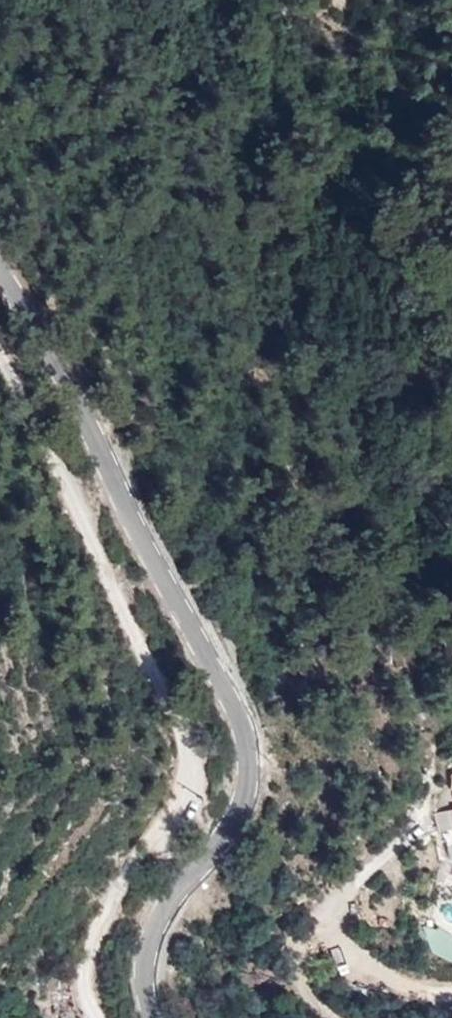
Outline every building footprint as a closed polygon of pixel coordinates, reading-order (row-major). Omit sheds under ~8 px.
[(430,813),(434,833),(451,828),(451,807),(430,813)] [(439,925),(426,945),(451,962),(451,934),(439,925)]
